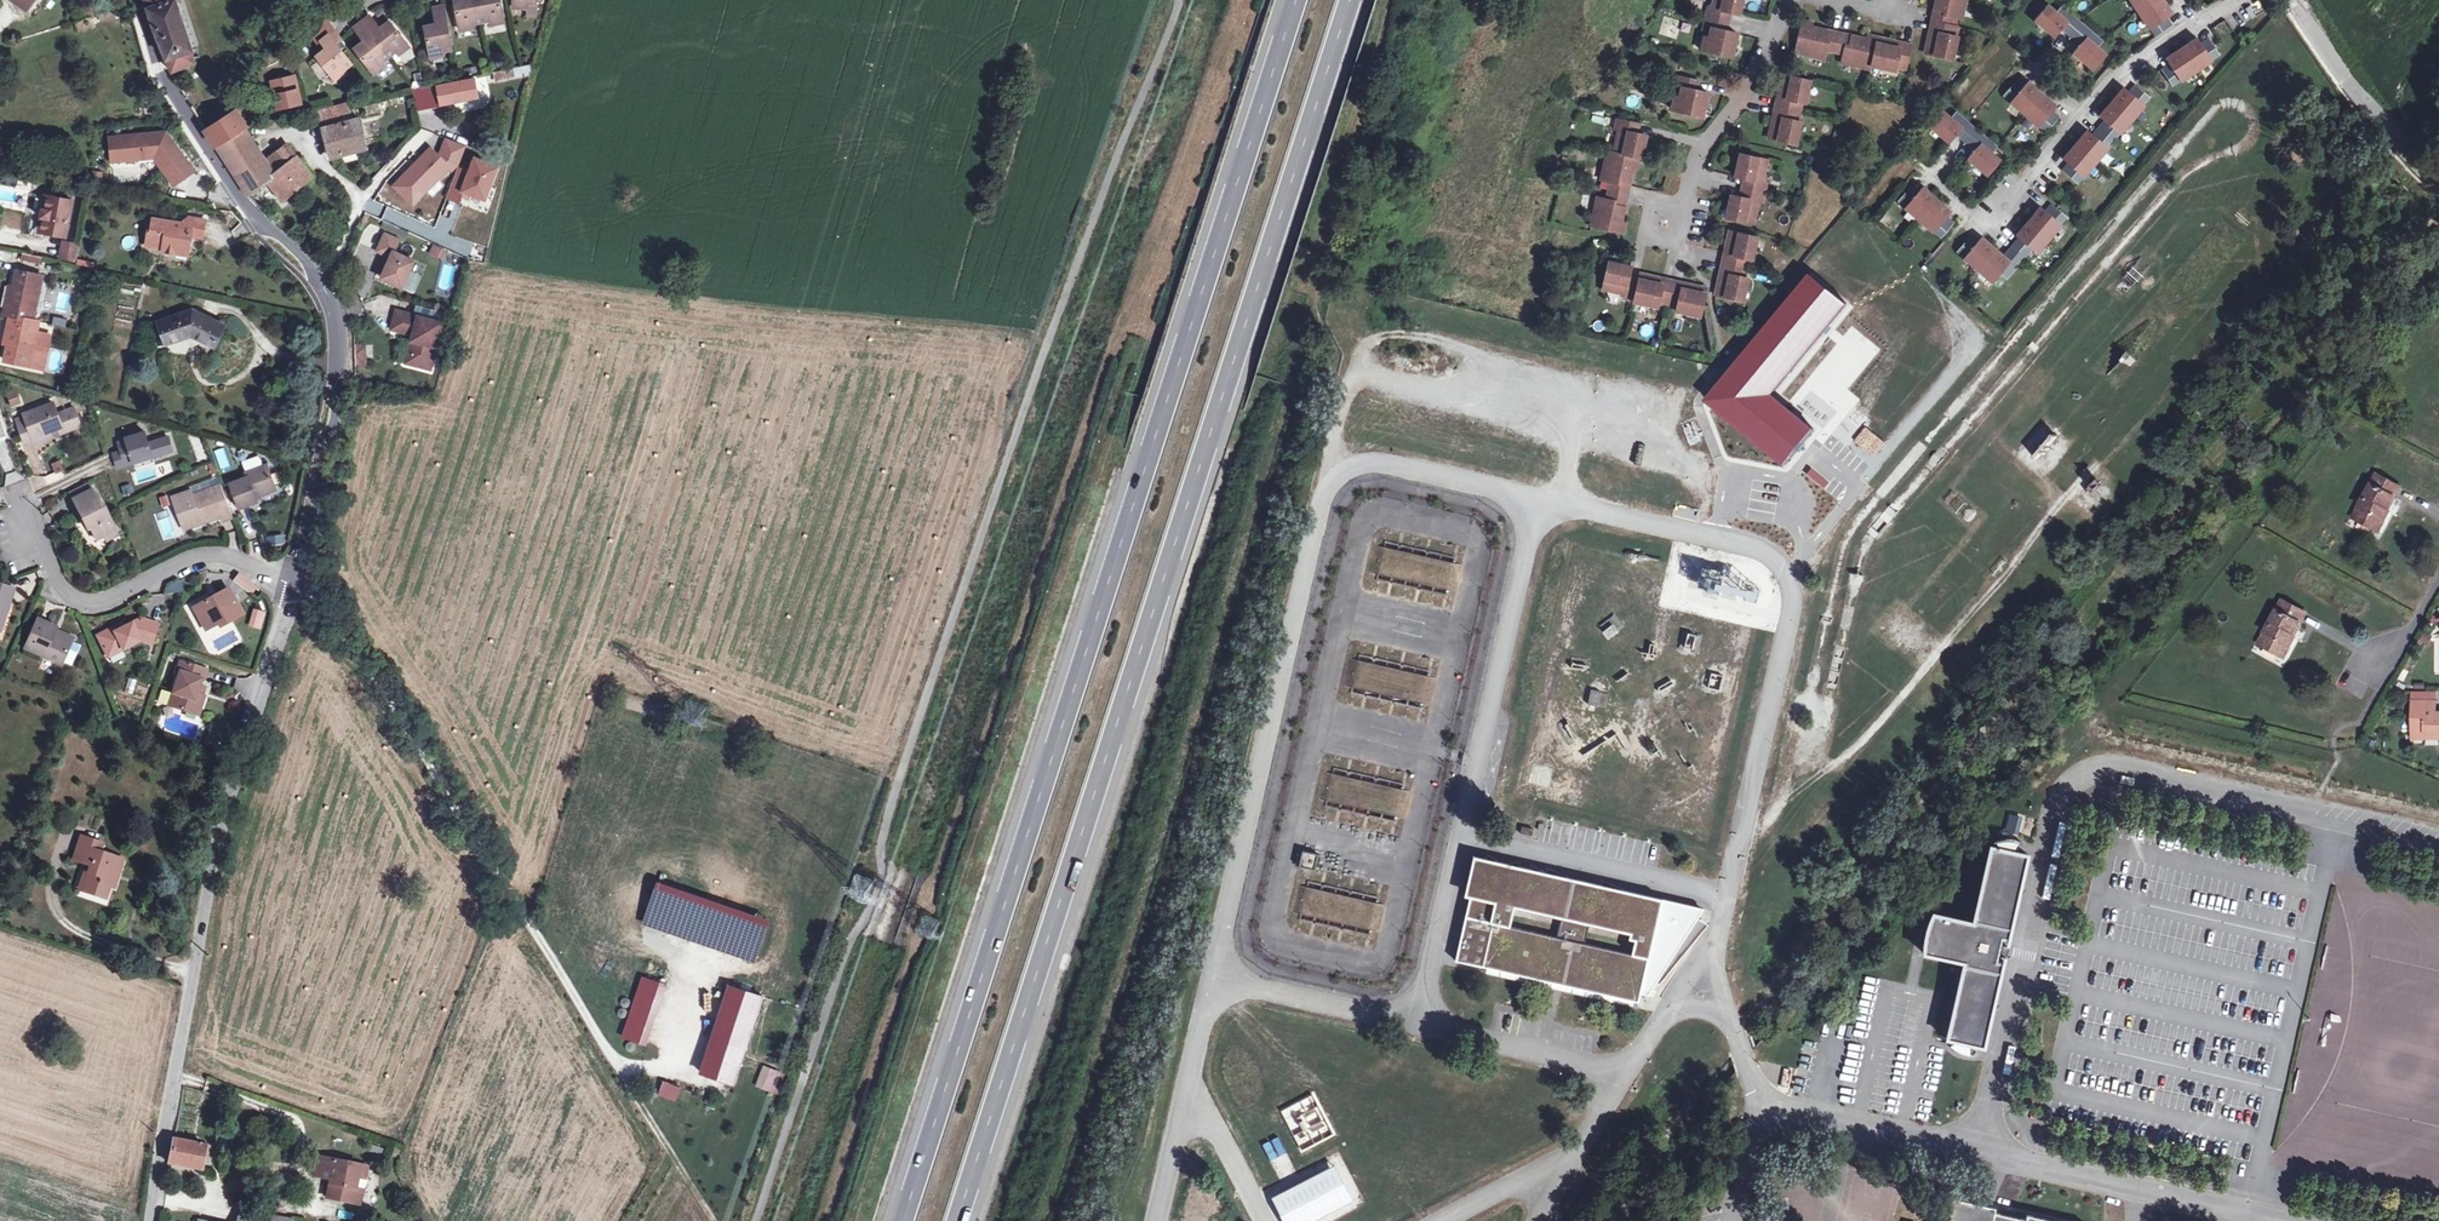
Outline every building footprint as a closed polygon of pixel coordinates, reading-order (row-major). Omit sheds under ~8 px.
[(183,72),(207,64),(186,0),(154,0),(170,42),(183,72)] [(488,20),(497,19),(499,23),(510,22),(507,0),(463,0),(467,29),(481,27),(480,22),(488,20)] [(1707,16),(1726,21),(1728,11),(1732,12),(1741,14),(1743,3),(1741,2),(1742,0),(1715,0),(1713,8),(1709,7),(1707,16)] [(1932,21),(1951,26),(1953,16),(1962,18),(1966,0),(1937,0),(1932,21)] [(2140,14),(2160,0),(2131,0),(2140,14)] [(2140,14),(2151,29),(2156,37),(2173,26),(2168,18),(2173,15),(2163,0),(2160,0),(2140,14)] [(2048,5),(2035,20),(2056,37),(2062,29),(2065,26),(2068,28),(2065,32),(2071,37),(2083,24),(2062,6),(2057,12),(2048,5)] [(432,45),(434,58),(443,57),(448,56),(447,51),(459,49),(451,6),(437,8),(441,23),(429,26),(432,45)] [(1705,37),(1702,51),(1732,57),(1734,44),(1736,45),(1738,33),(1728,31),(1724,30),(1726,21),(1707,16),(1702,37),(1705,37)] [(376,17),(369,22),(362,28),(369,42),(359,49),(377,74),(388,66),(386,63),(394,57),(401,52),(403,56),(413,48),(395,24),(386,30),(376,17)] [(104,27),(101,18),(85,22),(87,32),(104,27)] [(1803,21),(1796,53),(1824,60),(1826,51),(1835,53),(1840,34),(1817,29),(1816,33),(1810,31),(1811,27),(1812,23),(1803,21)] [(1951,26),(1932,21),(1930,31),(1935,32),(1934,40),(1928,38),(1925,53),(1952,59),(1954,51),(1955,51),(1958,38),(1955,37),(1957,27),(1951,26)] [(2083,24),(2071,37),(2077,42),(2080,39),(2083,41),(2080,45),(2073,53),(2094,70),(2107,55),(2098,48),(2103,41),(2083,24)] [(324,57),(343,83),(354,75),(351,69),(357,66),(342,45),(349,40),(341,31),(328,40),(334,49),(324,57)] [(1862,39),(1840,34),(1835,53),(1845,55),(1843,64),(1872,70),(1873,66),(1879,38),(1869,36),(1868,40),(1867,44),(1861,42),(1862,39)] [(1895,41),(1879,38),(1873,66),(1887,69),(1887,70),(1897,72),(1898,68),(1906,70),(1912,45),(1903,43),(1902,49),(1894,47),(1895,41)] [(2198,38),(2182,49),(2197,71),(2213,60),(2212,60),(2220,55),(2209,38),(2201,43),(2198,38)] [(2169,64),(2161,69),(2173,86),(2180,81),(2181,82),(2197,71),(2182,49),(2166,59),(2169,64)] [(413,88),(422,88),(421,74),(412,75),(413,88)] [(1778,97),(1776,107),(1800,113),(1802,102),(1806,103),(1808,92),(1807,92),(1809,80),(1783,75),(1779,89),(1785,91),(1783,98),(1778,97)] [(290,118),(310,112),(315,110),(307,76),(284,82),(290,118)] [(1694,80),(1677,76),(1673,96),(1675,97),(1672,110),(1702,117),(1705,104),(1706,104),(1708,93),(1696,91),(1692,90),(1694,80)] [(484,79),(447,87),(449,104),(487,96),(484,79)] [(2024,86),(2017,80),(2004,95),(2011,101),(2010,102),(2025,114),(2042,94),(2028,81),(2024,86)] [(2125,88),(2112,102),(2132,120),(2145,105),(2150,98),(2135,85),(2129,92),(2125,88)] [(425,109),(449,104),(447,87),(421,92),(425,109)] [(2042,94),(2025,114),(2040,127),(2040,126),(2047,132),(2060,117),(2053,111),(2057,106),(2042,94)] [(2112,102),(2100,117),(2104,121),(2099,127),(2114,140),(2120,134),(2132,120),(2112,102)] [(341,165),(377,156),(369,120),(361,122),(357,104),(329,110),(341,165)] [(1772,124),(1769,139),(1795,144),(1797,134),(1799,134),(1801,123),(1798,122),(1800,113),(1776,107),(1773,117),(1779,118),(1777,125),(1772,124)] [(1942,110),(1929,126),(1950,143),(1957,135),(1959,132),(1962,134),(1959,138),(1965,143),(1977,129),(1956,112),(1951,118),(1942,110)] [(228,149),(254,129),(256,127),(248,114),(218,133),(228,149)] [(1619,129),(1614,152),(1640,158),(1643,146),(1645,146),(1647,135),(1638,133),(1633,132),(1635,123),(1617,119),(1615,128),(1619,129)] [(2088,130),(2076,145),(2096,162),(2109,148),(2108,147),(2114,140),(2099,127),(2093,134),(2088,130)] [(290,203),(307,189),(290,170),(283,173),(277,163),(254,129),(228,149),(259,196),(274,184),(290,203)] [(1977,129),(1965,143),(1972,148),(1974,145),(1977,147),(1974,150),(1968,158),(1988,176),(2001,161),(1992,153),(1998,147),(1977,129)] [(177,132),(120,137),(122,162),(170,158),(172,161),(169,164),(184,187),(205,172),(177,132)] [(435,151),(429,145),(390,187),(413,209),(467,153),(449,136),(435,151)] [(2076,145),(2063,159),(2068,163),(2062,170),(2077,184),(2083,176),(2084,177),(2096,162),(2076,145)] [(289,169),(305,157),(298,149),(277,163),(283,173),(290,170),(289,169)] [(1608,181),(1606,190),(1627,195),(1632,173),(1626,171),(1627,165),(1634,167),(1638,168),(1640,158),(1614,152),(1608,151),(1602,180),(1608,181)] [(1768,160),(1742,154),(1739,166),(1738,165),(1736,176),(1744,178),(1748,179),(1746,189),(1765,193),(1767,183),(1763,182),(1768,160)] [(289,169),(290,170),(307,189),(323,177),(305,157),(289,169)] [(445,199),(459,205),(463,195),(485,203),(499,167),(471,157),(466,171),(457,168),(445,199)] [(1905,208),(1919,220),(1937,199),(1922,187),(1918,192),(1911,186),(1898,201),(1905,207),(1905,208)] [(1739,198),(1731,196),(1729,207),(1730,208),(1728,218),(1753,224),(1758,202),(1763,203),(1765,193),(1746,189),(1744,199),(1739,198)] [(1598,198),(1591,226),(1624,233),(1626,224),(1621,223),(1615,221),(1616,215),(1623,217),(1627,195),(1606,190),(1604,199),(1598,198)] [(47,220),(44,232),(70,238),(78,199),(51,194),(49,208),(46,207),(43,219),(47,220)] [(1951,212),(1937,199),(1919,220),(1934,232),(1941,238),(1954,223),(1947,217),(1951,212)] [(2041,207),(2029,222),(2049,239),(2062,224),(2061,224),(2067,216),(2052,204),(2046,211),(2041,207)] [(198,216),(189,222),(188,227),(180,225),(182,220),(162,215),(159,226),(155,225),(152,235),(155,236),(155,238),(157,243),(162,246),(169,248),(168,250),(167,254),(178,256),(181,246),(194,249),(197,236),(209,239),(214,219),(198,216)] [(2049,239),(2029,222),(2016,236),(2018,238),(2011,247),(2025,259),(2032,250),(2037,253),(2049,239)] [(1725,253),(1723,263),(1747,269),(1749,259),(1753,260),(1755,249),(1753,249),(1756,237),(1730,231),(1726,246),(1732,248),(1730,255),(1725,253)] [(404,256),(401,261),(397,269),(394,276),(413,285),(425,260),(406,251),(412,240),(398,233),(390,249),(404,256)] [(150,246),(168,250),(169,248),(162,246),(157,243),(155,238),(155,236),(152,235),(150,246)] [(1964,258),(1979,270),(1996,250),(1981,237),(1977,242),(1970,236),(1957,251),(1964,257),(1964,258)] [(79,243),(62,239),(59,259),(74,263),(79,243)] [(443,260),(447,250),(432,244),(428,255),(443,260)] [(191,259),(194,249),(181,246),(178,256),(191,259)] [(1996,250),(1979,270),(1993,283),(2001,274),(2007,279),(2025,259),(2011,247),(2005,253),(2009,256),(2007,259),(2003,256),(1996,250)] [(49,258),(31,254),(30,260),(47,264),(49,258)] [(1719,281),(1716,295),(1742,301),(1744,290),(1746,291),(1748,280),(1745,279),(1747,269),(1723,263),(1721,273),(1726,275),(1724,282),(1719,281)] [(1609,264),(1603,290),(1625,295),(1624,298),(1634,301),(1638,283),(1629,281),(1630,276),(1632,267),(1620,264),(1619,266),(1609,264)] [(15,302),(10,301),(7,312),(14,314),(38,320),(50,276),(24,270),(19,288),(15,302)] [(1638,283),(1634,301),(1648,304),(1648,305),(1658,307),(1659,303),(1669,305),(1674,281),(1664,279),(1662,284),(1655,282),(1656,277),(1640,274),(1639,278),(1638,283)] [(1819,428),(1778,396),(1849,306),(1810,275),(1704,408),(1785,472),(1819,428)] [(1684,283),(1674,281),(1669,305),(1678,307),(1677,312),(1687,314),(1688,313),(1701,315),(1707,288),(1691,285),(1690,290),(1683,288),(1684,283)] [(15,287),(10,301),(15,302),(19,288),(15,287)] [(421,336),(419,341),(424,342),(417,364),(439,371),(452,324),(406,311),(400,330),(421,336)] [(206,312),(172,322),(177,345),(202,337),(224,349),(235,328),(206,312)] [(17,325),(13,340),(8,357),(33,365),(45,321),(38,320),(14,314),(12,324),(17,325)] [(8,339),(13,340),(17,325),(12,324),(8,339)] [(424,342),(419,341),(413,363),(417,364),(424,342)] [(372,346),(361,347),(362,366),(374,365),(372,346)] [(1906,357),(1906,365),(1924,365),(1924,357),(1906,357)] [(14,390),(3,395),(10,410),(21,406),(14,390)] [(38,439),(54,434),(68,430),(70,435),(86,430),(79,409),(63,414),(60,406),(29,416),(32,424),(24,425),(29,442),(38,439)] [(1,440),(10,436),(3,414),(0,415),(0,438),(1,440)] [(140,462),(158,457),(151,433),(133,437),(134,441),(124,444),(126,452),(119,454),(123,467),(140,462)] [(55,439),(54,434),(38,439),(39,444),(55,439)] [(207,462),(206,446),(194,447),(196,463),(207,462)] [(160,462),(158,457),(140,462),(141,467),(160,462)] [(247,462),(250,472),(266,466),(264,460),(257,458),(247,462)] [(51,464),(55,475),(64,472),(59,461),(51,464)] [(272,464),(266,466),(250,472),(252,478),(234,483),(242,506),(260,500),(260,496),(280,489),(272,464)] [(2361,505),(2354,517),(2379,532),(2392,510),(2389,508),(2401,486),(2378,474),(2367,495),(2369,496),(2363,507),(2361,505)] [(196,492),(225,483),(222,475),(194,485),(195,489),(196,492)] [(74,494),(77,499),(97,488),(94,483),(74,494)] [(176,495),(185,520),(203,514),(206,522),(223,517),(225,521),(237,517),(225,483),(196,492),(195,489),(176,495)] [(106,507),(97,488),(77,499),(86,517),(92,515),(102,538),(110,534),(122,527),(110,504),(106,507)] [(188,528),(206,522),(203,514),(185,520),(188,528)] [(124,533),(122,527),(110,534),(113,539),(124,533)] [(234,582),(245,590),(249,583),(239,575),(234,582)] [(172,596),(182,590),(177,581),(167,587),(172,596)] [(256,588),(249,583),(245,590),(252,595),(256,588)] [(0,632),(7,611),(11,613),(18,591),(0,584),(0,632)] [(196,607),(208,629),(231,617),(233,620),(245,613),(231,588),(196,607)] [(2266,630),(2259,643),(2285,657),(2297,635),(2294,633),(2306,612),(2284,599),(2272,620),(2275,621),(2269,632),(2266,630)] [(264,614),(252,610),(247,627),(259,631),(264,614)] [(100,635),(107,652),(123,645),(124,650),(143,642),(153,646),(155,641),(160,628),(161,625),(143,619),(123,627),(121,625),(100,635)] [(63,665),(74,643),(75,640),(58,632),(59,629),(41,620),(27,648),(47,658),(63,665)] [(1614,625),(1602,630),(1607,640),(1618,634),(1614,625)] [(1692,650),(1696,636),(1688,634),(1683,648),(1692,650)] [(110,657),(124,650),(123,645),(107,652),(110,657)] [(198,695),(201,687),(203,681),(206,682),(210,671),(183,662),(178,672),(182,674),(175,695),(184,697),(179,710),(200,718),(207,698),(204,697),(198,695)] [(207,689),(201,687),(198,695),(204,697),(207,689)] [(156,704),(166,707),(169,693),(160,690),(156,704)] [(1606,708),(1609,693),(1590,690),(1587,704),(1606,708)] [(171,706),(179,710),(184,697),(175,695),(171,706)] [(2417,704),(2417,714),(2416,713),(2415,741),(2429,741),(2429,736),(2438,736),(2438,717),(2436,717),(2436,704),(2417,704)] [(2031,836),(2035,819),(2009,813),(2005,830),(2031,836)] [(99,865),(91,890),(113,897),(122,871),(126,872),(131,858),(108,851),(110,842),(89,837),(81,860),(93,863),(99,865)] [(2029,849),(1991,840),(1947,1033),(1985,1041),(2029,849)] [(1304,844),(1300,861),(1317,865),(1320,847),(1304,844)] [(1475,852),(1468,883),(1473,884),(1457,956),(1640,997),(1642,989),(1649,990),(1658,978),(1660,979),(1709,920),(1699,914),(1705,904),(1475,852)] [(84,888),(91,890),(99,865),(93,863),(84,888)] [(1923,946),(1965,955),(1974,916),(1932,906),(1923,946)] [(641,975),(622,1037),(648,1045),(667,983),(641,975)] [(764,994),(731,983),(703,1068),(737,1079),(764,994)] [(755,1086),(777,1094),(785,1073),(763,1064),(755,1086)] [(664,1080),(658,1094),(675,1101),(681,1087),(664,1080)] [(178,1137),(173,1163),(205,1169),(211,1144),(178,1137)] [(1269,1161),(1285,1153),(1278,1137),(1262,1145),(1269,1161)] [(388,1148),(375,1143),(373,1150),(386,1154),(388,1148)] [(371,1165),(322,1155),(318,1174),(330,1177),(332,1170),(336,1171),(335,1178),(331,1196),(356,1201),(356,1200),(359,1187),(361,1175),(369,1177),(371,1165)] [(1332,1157),(1300,1171),(1304,1179),(1335,1165),(1332,1157)] [(1269,1197),(1280,1220),(1333,1220),(1363,1207),(1343,1163),(1269,1197)] [(366,1188),(359,1187),(356,1200),(364,1201),(366,1188)] [(1995,1201),(1953,1191),(1946,1220),(1990,1220),(1994,1206),(1995,1201)] [(1994,1206),(1990,1220),(2063,1220),(1994,1206)] [(240,1220),(293,1220),(294,1218),(244,1207),(240,1220)]
